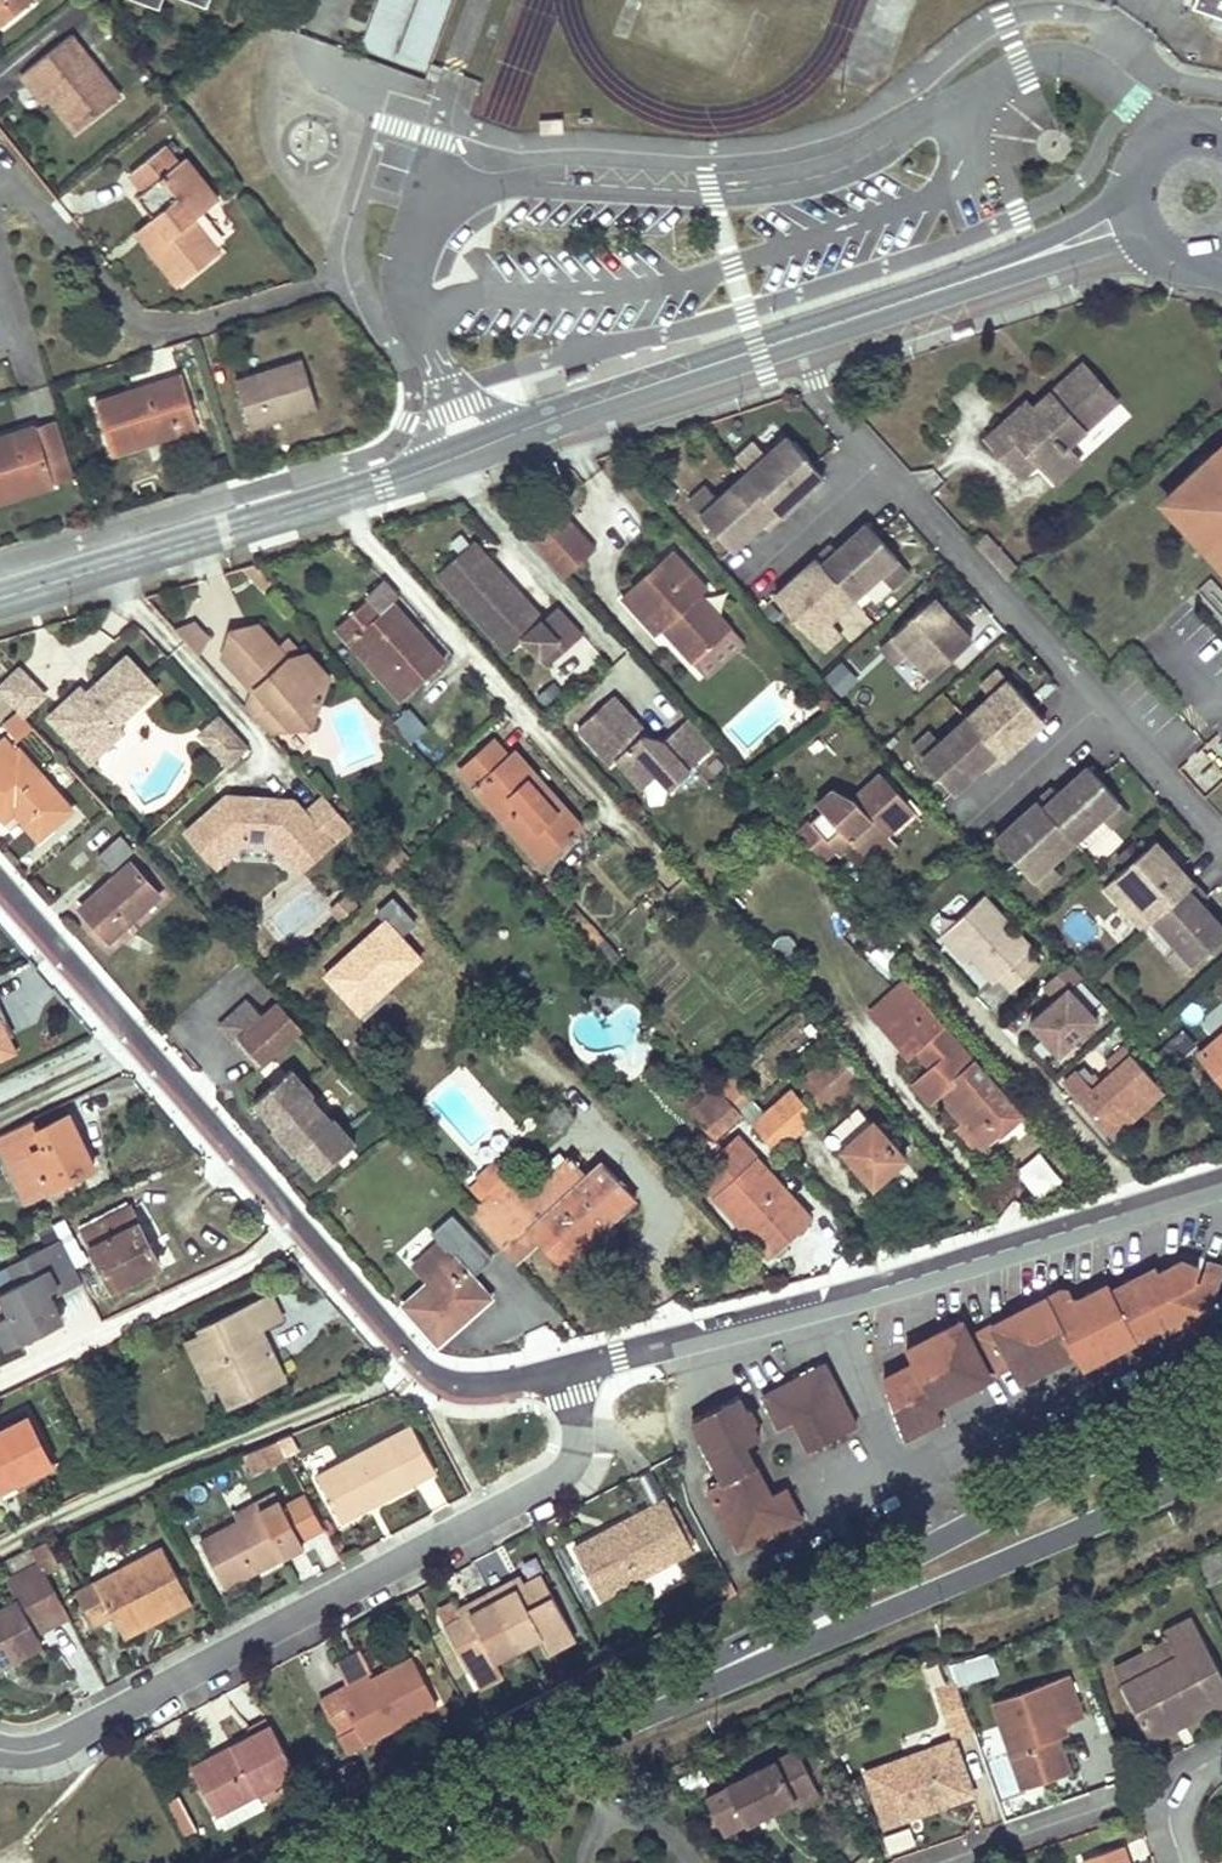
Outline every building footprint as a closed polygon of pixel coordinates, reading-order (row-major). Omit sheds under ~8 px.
[(30,0),(0,0),(0,24),(30,0)] [(360,45),(391,56),(412,0),(377,0),(360,45)] [(451,0),(417,0),(396,58),(425,69),(451,0)] [(1193,9),(1211,15),(1221,19),(1221,0),(1196,0),(1193,9)] [(1207,27),(1221,33),(1221,19),(1211,15),(1207,27)] [(75,129),(97,112),(119,94),(71,33),(27,67),(48,95),(75,129)] [(48,95),(27,67),(21,73),(42,100),(48,95)] [(539,117),(539,133),(564,132),(563,116),(539,117)] [(177,161),(170,152),(163,144),(129,171),(142,188),(136,194),(152,215),(135,229),(178,282),(219,250),(192,217),(217,197),(184,156),(177,161)] [(235,377),(243,402),(250,427),(315,408),(301,358),(235,377)] [(1016,437),(1036,460),(1057,442),(1062,447),(1067,442),(1115,399),(1080,359),(1030,403),(1024,396),(982,433),(999,451),(1016,437)] [(95,399),(103,426),(111,453),(198,427),(182,373),(95,399)] [(71,478),(54,420),(37,425),(54,483),(71,478)] [(54,483),(37,425),(0,435),(0,498),(54,483)] [(720,499),(702,515),(734,550),(763,523),(769,529),(809,493),(800,483),(817,468),(813,464),(789,437),(768,456),(750,472),(747,475),(720,499)] [(999,451),(1020,475),(1036,460),(1016,437),(999,451)] [(1055,479),(1079,457),(1067,442),(1062,447),(1057,442),(1036,460),(1055,479)] [(740,462),(750,472),(768,456),(758,445),(740,462)] [(1216,453),(1212,449),(1182,477),(1186,481),(1163,503),(1182,523),(1187,518),(1221,556),(1221,447),(1216,453)] [(1041,465),(1027,475),(1040,492),(1054,482),(1041,465)] [(800,483),(809,493),(826,478),(817,468),(800,483)] [(693,504),(702,515),(720,499),(711,488),(693,504)] [(555,508),(524,535),(561,576),(592,548),(555,508)] [(802,591),(785,606),(812,637),(830,621),(854,600),(881,575),(899,559),(885,544),(868,524),(838,551),(832,545),(793,581),(802,591)] [(984,555),(995,546),(983,531),(972,540),(984,555)] [(547,664),(580,633),(556,606),(543,618),(487,557),(471,539),(434,573),(463,605),(469,600),(497,630),(514,615),(529,631),(522,637),(547,664)] [(663,628),(693,662),(731,628),(700,593),(705,588),(671,549),(621,594),(656,634),(663,628)] [(881,575),(891,586),(908,570),(899,559),(881,575)] [(776,596),(785,606),(802,591),(793,581),(776,596)] [(369,596),(336,626),(348,640),(353,636),(371,655),(405,693),(443,659),(391,601),(382,609),(369,596)] [(935,598),(925,608),(940,625),(950,616),(935,598)] [(497,630),(469,600),(463,605),(507,652),(522,637),(529,631),(514,615),(497,630)] [(910,653),(932,677),(973,641),(958,625),(950,616),(940,625),(925,608),(894,635),(910,653)] [(189,619),(170,626),(184,641),(195,653),(205,637),(189,619)] [(287,656),(271,638),(255,620),(238,625),(224,638),(218,655),(247,688),(243,707),(264,730),(290,725),(283,718),(309,695),(319,699),(327,686),(296,653),(287,656)] [(812,637),(822,648),(840,631),(830,621),(812,637)] [(699,669),(737,635),(731,628),(693,662),(699,669)] [(894,635),(883,645),(900,663),(910,653),(894,635)] [(296,653),(327,686),(332,679),(306,651),(296,653)] [(364,661),(398,699),(405,693),(371,655),(364,661)] [(84,686),(50,716),(91,762),(125,732),(119,725),(159,690),(129,657),(89,692),(84,686)] [(859,685),(842,665),(826,678),(843,698),(859,685)] [(24,715),(46,694),(22,667),(0,687),(0,688),(18,709),(24,715)] [(981,686),(991,697),(1008,681),(999,670),(981,686)] [(940,742),(922,759),(953,793),(983,766),(988,772),(1028,737),(1019,727),(1036,711),(1033,708),(1008,681),(991,697),(966,719),(940,742)] [(562,695),(553,684),(535,697),(544,709),(562,695)] [(610,694),(575,726),(607,761),(612,757),(638,786),(652,773),(665,787),(682,773),(680,771),(710,743),(685,716),(655,743),(639,733),(633,727),(637,724),(610,694)] [(290,725),(307,722),(319,699),(309,695),(283,718),(290,725)] [(18,738),(26,732),(33,725),(24,715),(18,709),(3,721),(18,738)] [(408,709),(394,721),(410,739),(424,727),(408,709)] [(1019,727),(1028,737),(1045,721),(1036,711),(1019,727)] [(247,746),(227,725),(209,741),(229,763),(247,746)] [(912,748),(922,759),(940,742),(930,732),(912,748)] [(0,736),(0,817),(1,818),(12,808),(35,835),(68,808),(18,748),(16,749),(3,734),(0,736)] [(578,822),(513,752),(507,758),(491,741),(460,770),(539,857),(578,822)] [(1021,834),(1004,850),(1032,880),(1050,864),(1074,842),(1100,818),(1118,802),(1097,779),(1087,768),(1057,795),(1052,789),(1012,824),(1021,834)] [(794,832),(818,858),(833,844),(826,836),(838,825),(851,840),(861,852),(885,831),(911,808),(879,771),(846,802),(833,785),(815,801),(822,807),(794,832)] [(223,792),(183,829),(214,862),(240,838),(271,842),(297,871),(350,824),(320,792),(302,808),(291,795),(276,795),(276,801),(257,800),(257,794),(223,792)] [(1100,818),(1110,829),(1128,813),(1118,802),(1100,818)] [(995,840),(1004,850),(1021,834),(1012,824),(995,840)] [(826,836),(833,844),(839,851),(851,840),(838,825),(826,836)] [(885,831),(861,852),(870,863),(894,841),(885,831)] [(96,854),(103,861),(109,868),(131,848),(118,834),(96,854)] [(1144,851),(1160,868),(1170,860),(1154,842),(1144,851)] [(1192,966),(1221,938),(1221,930),(1199,905),(1206,899),(1204,897),(1179,869),(1170,860),(1160,868),(1144,851),(1114,879),(1130,897),(1152,921),(1176,948),(1192,966)] [(79,906),(93,922),(107,937),(157,894),(129,862),(79,906)] [(1050,864),(1032,880),(1041,891),(1059,875),(1050,864)] [(1130,897),(1114,879),(1103,889),(1119,907),(1130,897)] [(329,907),(340,918),(355,904),(344,892),(329,907)] [(1030,946),(983,894),(944,929),(968,956),(991,982),(995,977),(1006,990),(1035,965),(1023,952),(1030,946)] [(592,942),(601,934),(570,899),(561,907),(592,942)] [(1104,927),(1120,938),(1132,919),(1116,909),(1104,927)] [(424,955),(387,916),(322,976),(360,1016),(424,955)] [(968,956),(944,929),(937,935),(962,962),(968,956)] [(617,953),(601,934),(592,942),(609,961),(617,953)] [(1176,948),(1165,957),(1181,975),(1192,966),(1176,948)] [(1096,1016),(1068,986),(1083,973),(1069,958),(1043,982),(1055,996),(1029,1019),(1057,1050),(1096,1016)] [(902,979),(869,1008),(883,1025),(917,995),(902,979)] [(912,1049),(936,1028),(953,1047),(930,1068),(912,1084),(928,1101),(938,1091),(963,1122),(983,1145),(1019,1113),(917,995),(883,1025),(908,1053),(912,1049)] [(257,1064),(301,1026),(280,1001),(263,1015),(249,999),(221,1022),(257,1064)] [(14,1050),(0,1019),(0,1056),(14,1050)] [(953,1047),(936,1028),(912,1049),(930,1068),(953,1047)] [(1221,1078),(1221,1031),(1198,1051),(1221,1078)] [(1075,1068),(1061,1080),(1103,1127),(1123,1109),(1129,1115),(1162,1086),(1124,1044),(1107,1060),(1113,1067),(1098,1081),(1089,1071),(1083,1077),(1075,1068)] [(818,1102),(855,1068),(834,1045),(798,1079),(818,1102)] [(354,1141),(292,1069),(254,1102),(316,1173),(354,1141)] [(731,1073),(720,1084),(750,1115),(761,1104),(731,1073)] [(709,1074),(680,1100),(711,1135),(740,1109),(715,1082),(709,1074)] [(774,1148),(811,1116),(786,1089),(750,1121),(774,1148)] [(1123,1109),(1103,1127),(1108,1134),(1129,1115),(1123,1109)] [(0,1135),(0,1154),(24,1202),(89,1169),(62,1115),(33,1130),(28,1121),(0,1135)] [(840,1147),(870,1181),(901,1153),(871,1119),(840,1147)] [(953,1130),(974,1153),(983,1145),(963,1122),(953,1130)] [(765,1254),(807,1216),(737,1136),(693,1173),(765,1254)] [(633,1196),(600,1157),(584,1172),(569,1153),(522,1195),(510,1180),(471,1214),(511,1258),(534,1238),(557,1264),(633,1196)] [(1062,1181),(1041,1155),(1020,1171),(1041,1198),(1062,1181)] [(84,1229),(99,1258),(115,1287),(160,1263),(129,1205),(84,1229)] [(438,1239),(411,1264),(425,1279),(400,1301),(436,1340),(488,1292),(469,1271),(489,1254),(450,1211),(430,1230),(438,1239)] [(60,1239),(10,1264),(19,1282),(0,1291),(0,1295),(10,1314),(0,1319),(0,1336),(6,1348),(53,1325),(59,1310),(49,1289),(60,1283),(62,1288),(80,1280),(60,1239)] [(1163,1325),(1167,1331),(1210,1308),(1220,1277),(1202,1272),(1200,1279),(1193,1277),(1200,1258),(1182,1252),(1159,1265),(1157,1259),(1111,1282),(1139,1337),(1163,1325)] [(1220,1277),(1221,1268),(1221,1265),(1206,1260),(1202,1272),(1220,1277)] [(1085,1366),(1139,1337),(1111,1282),(1109,1276),(1074,1295),(1071,1290),(1062,1291),(979,1335),(999,1375),(1016,1366),(1024,1382),(1078,1353),(1085,1366)] [(209,1381),(213,1379),(217,1377),(230,1403),(284,1377),(261,1327),(284,1317),(272,1293),(201,1326),(204,1332),(190,1339),(209,1381)] [(935,1405),(989,1378),(965,1329),(963,1324),(908,1351),(916,1366),(883,1383),(903,1439),(942,1418),(935,1405)] [(776,1433),(791,1425),(802,1448),(806,1455),(851,1431),(821,1371),(760,1403),(776,1433)] [(757,1443),(751,1430),(757,1428),(749,1413),(743,1416),(736,1403),(693,1426),(723,1484),(707,1492),(740,1555),(800,1524),(784,1493),(767,1502),(740,1452),(757,1443)] [(23,1410),(0,1422),(0,1483),(1,1482),(5,1488),(15,1483),(17,1488),(52,1469),(23,1410)] [(334,1516),(349,1508),(364,1500),(369,1509),(411,1487),(433,1476),(407,1430),(387,1441),(314,1479),(334,1516)] [(252,1480),(288,1462),(277,1442),(239,1456),(252,1480)] [(263,1520),(282,1511),(272,1493),(229,1515),(234,1525),(259,1512),(263,1520)] [(334,1516),(338,1525),(369,1509),(364,1500),(349,1508),(334,1516)] [(652,1520),(670,1510),(667,1502),(649,1512),(652,1520)] [(692,1555),(670,1510),(652,1520),(649,1512),(630,1523),(633,1530),(606,1544),(602,1538),(575,1554),(602,1605),(692,1555)] [(223,1589),(302,1548),(282,1511),(263,1520),(259,1512),(234,1525),(200,1543),(223,1589)] [(602,1538),(606,1544),(633,1530),(630,1523),(602,1538)] [(52,1557),(46,1545),(32,1554),(38,1565),(52,1557)] [(91,1626),(100,1621),(109,1617),(117,1632),(184,1597),(159,1551),(74,1595),(91,1626)] [(19,1585),(42,1573),(38,1565),(32,1554),(11,1567),(19,1585)] [(44,1576),(58,1568),(52,1557),(38,1565),(42,1573),(44,1576)] [(494,1603),(522,1656),(570,1631),(546,1586),(529,1595),(515,1602),(511,1594),(494,1603)] [(515,1602),(529,1595),(525,1587),(511,1594),(515,1602)] [(122,1640),(188,1605),(184,1597),(117,1632),(122,1640)] [(3,1653),(8,1662),(10,1661),(40,1645),(17,1599),(0,1608),(0,1654),(3,1653)] [(450,1636),(473,1681),(522,1656),(494,1603),(477,1612),(482,1620),(467,1627),(450,1636)] [(482,1620),(477,1612),(463,1619),(467,1627),(482,1620)] [(1148,1738),(1221,1698),(1221,1679),(1188,1615),(1161,1630),(1165,1638),(1110,1668),(1148,1738)] [(994,1650),(954,1656),(958,1681),(998,1674),(994,1650)] [(434,1704),(409,1658),(368,1679),(349,1689),(337,1696),(334,1690),(316,1700),(345,1754),(434,1704)] [(368,1679),(360,1663),(340,1673),(349,1689),(368,1679)] [(1067,1771),(1056,1737),(1065,1734),(1062,1723),(1081,1717),(1067,1676),(994,1700),(1022,1786),(1067,1771)] [(971,1728),(955,1680),(934,1688),(951,1736),(971,1728)] [(212,1818),(292,1774),(268,1726),(188,1768),(212,1818)] [(864,1775),(884,1827),(931,1811),(928,1802),(970,1787),(954,1741),(864,1775)] [(800,1810),(821,1799),(795,1747),(725,1781),(745,1821),(793,1797),(800,1810)] [(335,1769),(346,1790),(360,1783),(348,1762),(335,1769)] [(928,1802),(931,1811),(974,1795),(970,1787),(928,1802)] [(168,1799),(186,1835),(199,1828),(181,1792),(168,1799)] [(1121,1846),(1080,1860),(1082,1862),(1127,1862),(1121,1846)]
